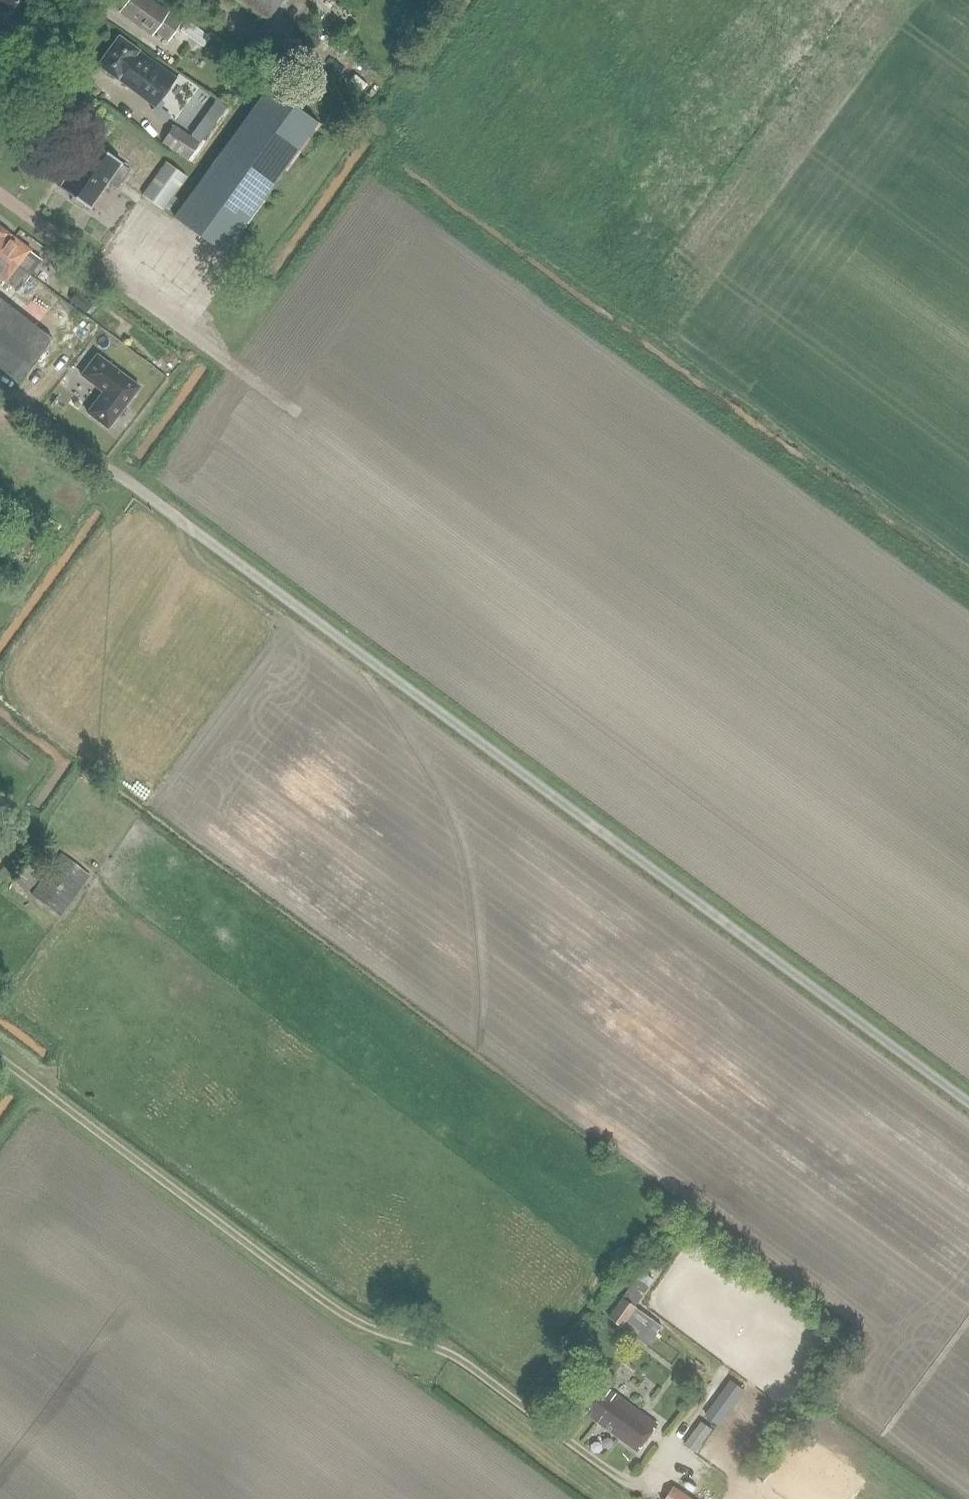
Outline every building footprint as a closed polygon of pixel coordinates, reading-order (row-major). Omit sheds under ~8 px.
[(9,13),(18,0),(0,0),(0,6),(9,13)] [(120,14),(150,36),(154,30),(169,41),(182,24),(167,13),(150,0),(130,0),(120,14)] [(267,25),(285,0),(232,0),(267,25)] [(183,25),(174,37),(183,44),(193,31),(183,25)] [(98,66),(138,94),(155,106),(175,78),(118,38),(98,66)] [(187,82),(178,98),(187,103),(196,86),(187,82)] [(269,87),(174,218),(223,253),(284,169),(286,171),(310,138),(307,136),(313,128),(316,130),(320,125),(317,122),(269,87)] [(172,126),(161,143),(187,160),(198,142),(172,126)] [(60,186),(59,188),(74,198),(72,201),(83,208),(85,205),(91,209),(92,208),(91,207),(108,183),(118,190),(131,170),(122,164),(123,163),(91,141),(90,143),(91,143),(81,158),(78,156),(69,170),(71,172),(61,187),(60,186)] [(164,162),(141,194),(163,210),(186,178),(164,162)] [(2,252),(2,255),(30,276),(41,262),(31,254),(32,252),(0,228),(0,250),(2,252)] [(30,276),(2,255),(2,252),(0,250),(0,276),(19,291),(30,276)] [(22,385),(57,340),(0,297),(0,368),(22,385)] [(111,429),(142,387),(99,355),(83,376),(106,393),(90,414),(111,429)] [(15,872),(32,885),(47,865),(30,852),(15,872)] [(90,872),(61,852),(32,893),(62,914),(90,872)] [(637,1306),(653,1280),(638,1270),(608,1318),(623,1327),(648,1347),(664,1327),(637,1306)] [(657,1423),(649,1417),(609,1388),(604,1395),(598,1390),(587,1405),(594,1410),(589,1416),(636,1450),(657,1423)] [(712,1428),(700,1420),(684,1443),(695,1451),(712,1428)] [(664,1498),(694,1498),(673,1485),(664,1498)]
